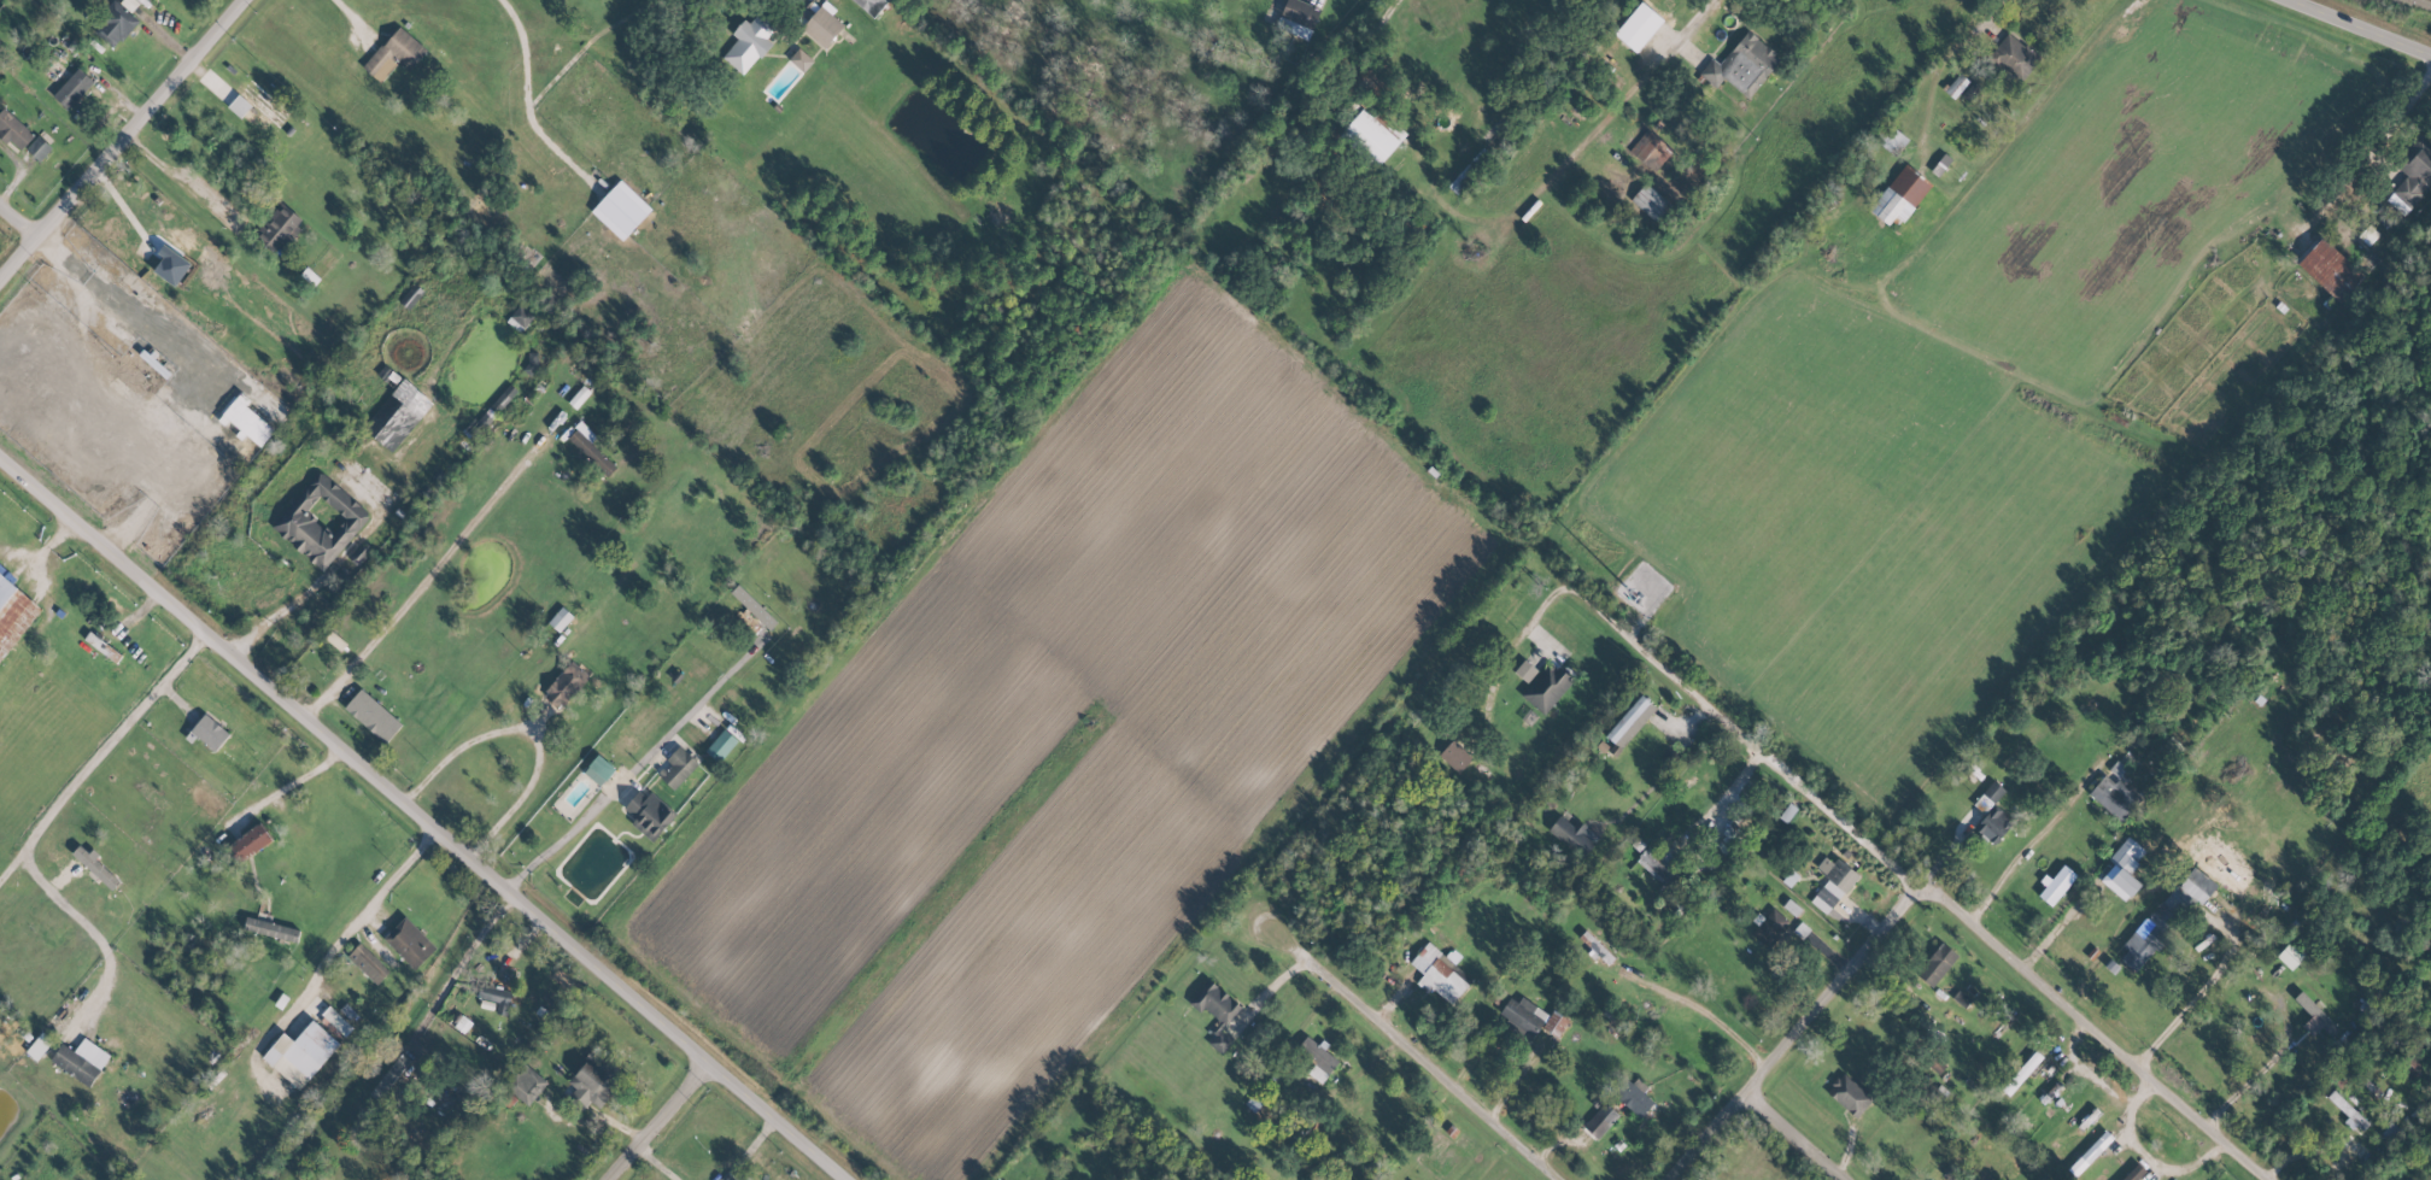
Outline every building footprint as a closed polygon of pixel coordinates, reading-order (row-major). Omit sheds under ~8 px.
[(874,17),(887,0),(851,0),(874,17)] [(1308,40),(1321,9),(1299,0),(1286,0),(1274,26),(1308,40)] [(91,32),(115,49),(137,18),(113,1),(91,32)] [(843,25),(819,6),(800,29),(825,48),(843,25)] [(1645,39),(1658,16),(1641,6),(1628,29),(1645,39)] [(721,57),(742,76),(771,43),(766,38),(776,27),(759,12),(748,23),(744,19),(731,33),(737,39),(721,57)] [(380,83),(398,62),(408,71),(426,50),(398,25),(362,67),(380,83)] [(1720,64),(1711,58),(1698,75),(1714,87),(1723,75),(1735,84),(1734,86),(1749,97),(1780,56),(1745,30),(1720,64)] [(1988,55),(2019,83),(2039,60),(2008,32),(1988,55)] [(787,60),(803,73),(813,61),(798,47),(787,60)] [(51,96),(66,110),(93,82),(78,68),(51,96)] [(227,106),(239,118),(250,105),(238,94),(227,106)] [(1364,104),(1342,133),(1381,163),(1403,135),(1364,104)] [(4,107),(0,111),(0,136),(7,143),(10,140),(20,150),(33,135),(4,107)] [(1907,138),(1885,121),(1872,138),(1893,155),(1907,138)] [(1673,149),(1648,133),(1633,155),(1658,171),(1673,149)] [(51,148),(38,135),(25,149),(38,161),(51,148)] [(2386,199),(2406,215),(2430,184),(2430,145),(2418,135),(2393,166),(2405,175),(2386,199)] [(1461,198),(1484,171),(1470,160),(1447,186),(1461,198)] [(1895,216),(1902,221),(1932,185),(1905,163),(1867,209),(1887,225),(1895,216)] [(621,241),(651,209),(619,180),(590,211),(621,241)] [(281,204),(252,234),(273,254),(302,224),(281,204)] [(202,236),(187,222),(168,242),(163,238),(148,255),(154,259),(146,268),(161,282),(202,236)] [(2367,226),(2358,236),(2368,245),(2377,235),(2367,226)] [(2296,263),(2338,303),(2363,276),(2322,237),(2296,263)] [(421,289),(412,283),(399,303),(408,308),(421,289)] [(534,315),(519,304),(506,321),(521,333),(534,315)] [(363,430),(393,452),(432,400),(401,378),(363,430)] [(243,432),(242,433),(260,447),(274,430),(244,405),(249,400),(241,393),(223,416),(243,432)] [(566,437),(607,476),(616,467),(590,443),(596,436),(581,421),(566,437)] [(325,571),(370,512),(316,470),(270,529),(325,571)] [(41,609),(11,584),(16,578),(0,565),(0,660),(41,609)] [(572,616),(561,606),(547,623),(559,633),(572,616)] [(83,641),(115,661),(120,653),(88,633),(83,641)] [(1528,683),(1537,669),(1522,659),(1513,674),(1528,683)] [(559,710),(589,677),(571,661),(541,693),(559,710)] [(1520,695),(1544,715),(1571,680),(1548,661),(1520,695)] [(343,708),(384,744),(402,725),(361,688),(343,708)] [(1605,739),(1622,751),(1654,706),(1638,694),(1605,739)] [(229,734),(204,713),(189,731),(214,751),(229,734)] [(704,750),(718,762),(737,741),(724,729),(704,750)] [(1435,758),(1455,777),(1472,759),(1452,740),(1435,758)] [(660,779),(674,791),(698,763),(678,746),(663,764),(668,769),(660,779)] [(588,767),(606,780),(615,767),(596,754),(588,767)] [(2125,768),(2114,759),(2086,794),(2121,821),(2140,797),(2117,779),(2125,768)] [(1981,793),(1993,803),(2004,790),(1992,780),(1981,793)] [(630,823),(651,842),(675,817),(642,786),(623,807),(635,818),(630,823)] [(1994,845),(2014,820),(1993,803),(1973,828),(1994,845)] [(1580,857),(1597,839),(1565,809),(1548,828),(1580,857)] [(236,863),(272,842),(261,823),(225,844),(236,863)] [(2099,882),(2126,901),(2139,883),(2128,875),(2146,851),(2126,836),(2108,859),(2113,863),(2099,882)] [(119,882),(79,845),(71,854),(111,890),(119,882)] [(1845,892),(1857,877),(1827,853),(1814,868),(1845,892)] [(2052,907),(2075,874),(2061,864),(2038,897),(2052,907)] [(2217,885),(2190,864),(2124,947),(2127,949),(2119,959),(2133,971),(2191,898),(2200,905),(2217,885)] [(1789,921),(1772,908),(1751,934),(1768,948),(1789,921)] [(242,929),(296,943),(300,930),(245,916),(242,929)] [(383,939),(415,969),(436,947),(404,916),(383,939)] [(1578,937),(1607,965),(1614,958),(1585,930),(1578,937)] [(1916,975),(1933,987),(1957,954),(1940,942),(1916,975)] [(2304,956),(2289,942),(2275,956),(2290,970),(2304,956)] [(376,984),(389,971),(359,943),(346,956),(376,984)] [(1408,963),(1422,975),(1418,979),(1449,1006),(1470,982),(1426,943),(1408,963)] [(1225,1026),(1241,1006),(1207,979),(1188,1003),(1200,1012),(1203,1008),(1225,1026)] [(497,1003),(495,1013),(506,1015),(512,992),(480,984),(477,998),(497,1003)] [(2339,1029),(2301,991),(2293,998),(2331,1037),(2339,1029)] [(1517,1003),(1508,998),(1494,1021),(1532,1043),(1549,1014),(1520,997),(1517,1003)] [(352,1028),(330,1006),(318,1019),(341,1040),(352,1028)] [(1540,1028),(1557,1038),(1569,1019),(1552,1009),(1540,1028)] [(449,1024),(463,1034),(471,1023),(457,1013),(449,1024)] [(300,1090),(339,1042),(311,1020),(294,1041),(283,1032),(261,1058),(300,1090)] [(1206,1041),(1220,1054),(1232,1041),(1218,1029),(1206,1041)] [(25,1052),(35,1061),(52,1041),(41,1032),(25,1052)] [(1322,1081),(1339,1061),(1306,1036),(1290,1057),(1322,1081)] [(89,1087),(110,1055),(83,1037),(74,1052),(61,1043),(49,1061),(89,1087)] [(411,1060),(399,1052),(371,1095),(383,1103),(411,1060)] [(598,1108),(617,1086),(584,1058),(566,1080),(577,1090),(568,1101),(580,1111),(589,1100),(598,1108)] [(526,1106),(547,1083),(523,1062),(502,1085),(526,1106)] [(1827,1093),(1856,1118),(1872,1097),(1843,1073),(1827,1093)] [(1647,1086),(1633,1075),(1615,1097),(1640,1118),(1653,1102),(1642,1093),(1647,1086)] [(1597,1140),(1619,1116),(1604,1102),(1582,1126),(1597,1140)] [(2136,1162),(2119,1179),(2136,1179),(2145,1170),(2136,1162)] [(1950,1167),(1943,1174),(1949,1179),(1964,1179),(1950,1167)]
